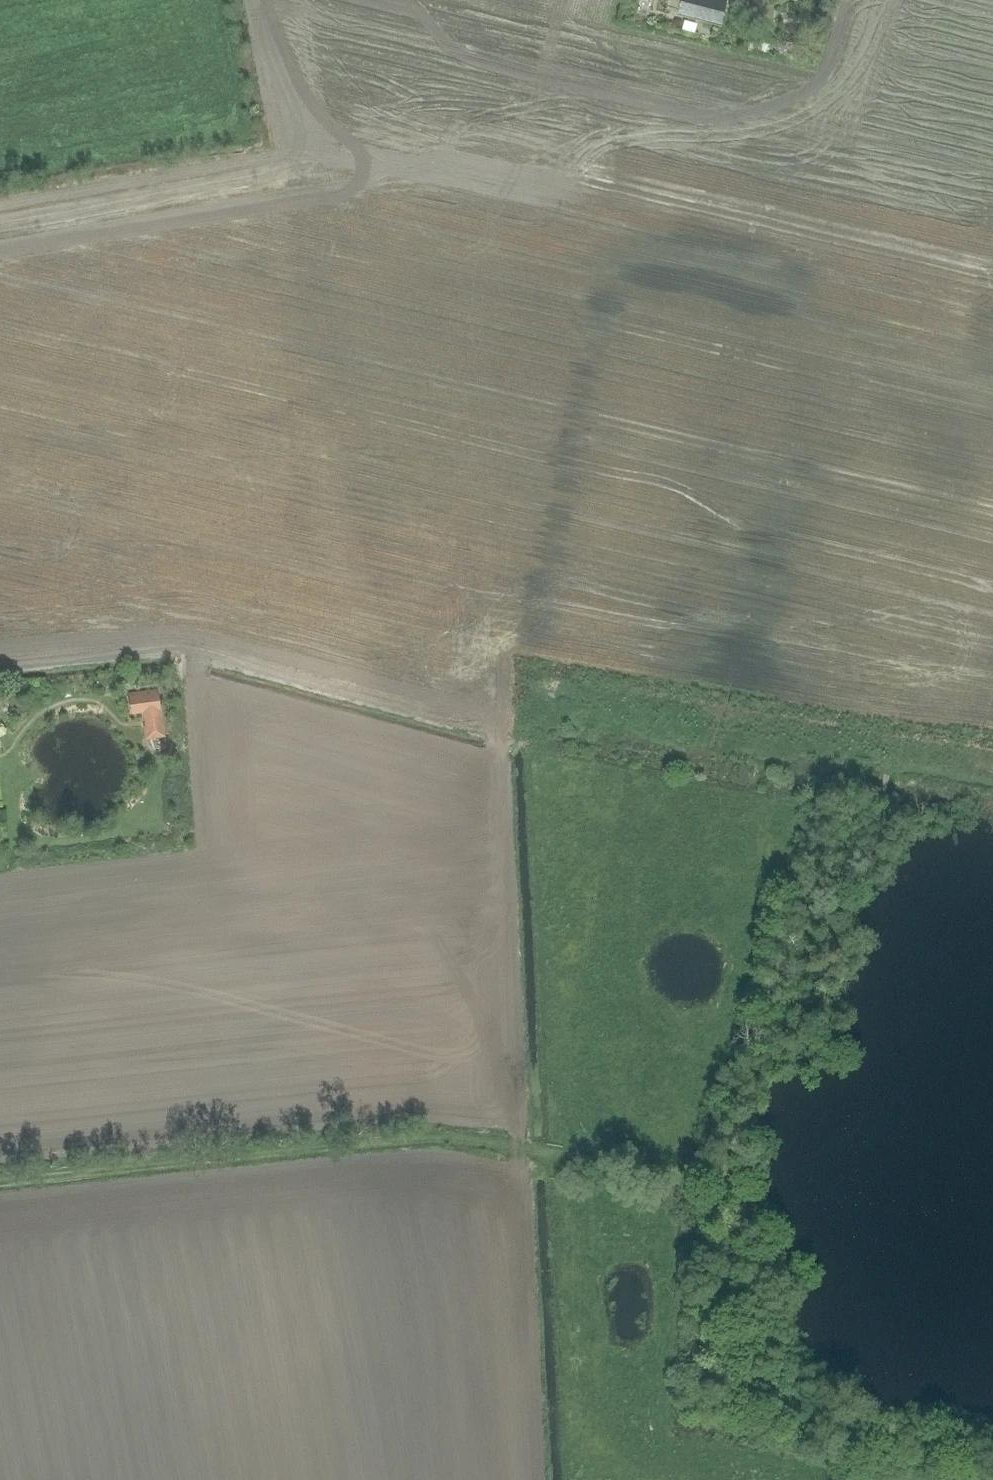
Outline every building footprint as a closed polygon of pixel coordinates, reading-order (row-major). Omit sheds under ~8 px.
[(728,0),(727,0),(683,0),(678,16),(721,27),(728,0)] [(159,693),(130,697),(133,716),(144,714),(146,728),(163,726),(159,693)]
